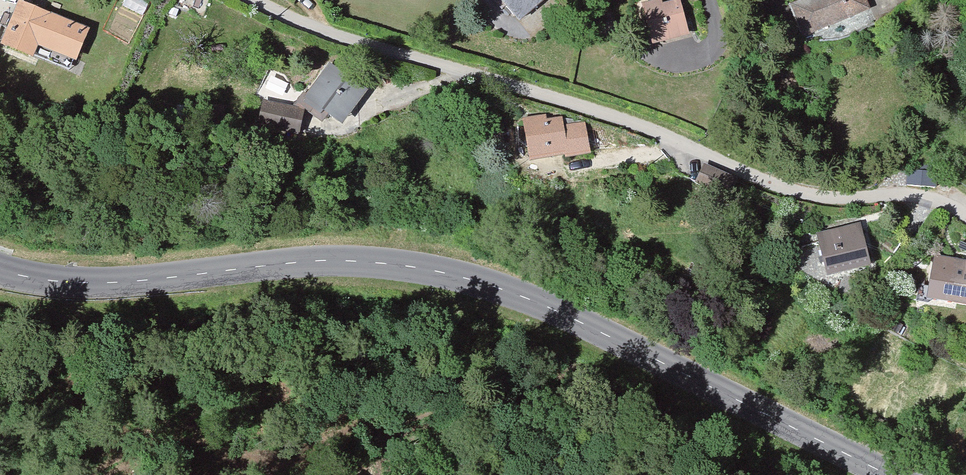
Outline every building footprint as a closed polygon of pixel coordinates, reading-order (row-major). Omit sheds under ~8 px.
[(27,0),(25,0),(6,44),(40,58),(43,49),(80,64),(95,29),(27,0)] [(529,26),(556,0),(504,0),(529,26)] [(651,10),(661,44),(697,34),(687,0),(686,0),(651,10)] [(824,35),(879,12),(874,0),(809,0),(824,35)] [(373,91),(336,68),(313,104),(351,128),(373,91)] [(262,130),(304,135),(308,105),(265,100),(262,130)] [(572,117),(532,123),(538,163),(597,154),(593,126),(574,129),(572,117)] [(702,187),(734,191),(736,169),(705,165),(702,187)] [(862,225),(818,236),(829,280),(873,269),(862,225)] [(935,260),(928,305),(965,311),(965,264),(935,260)]
